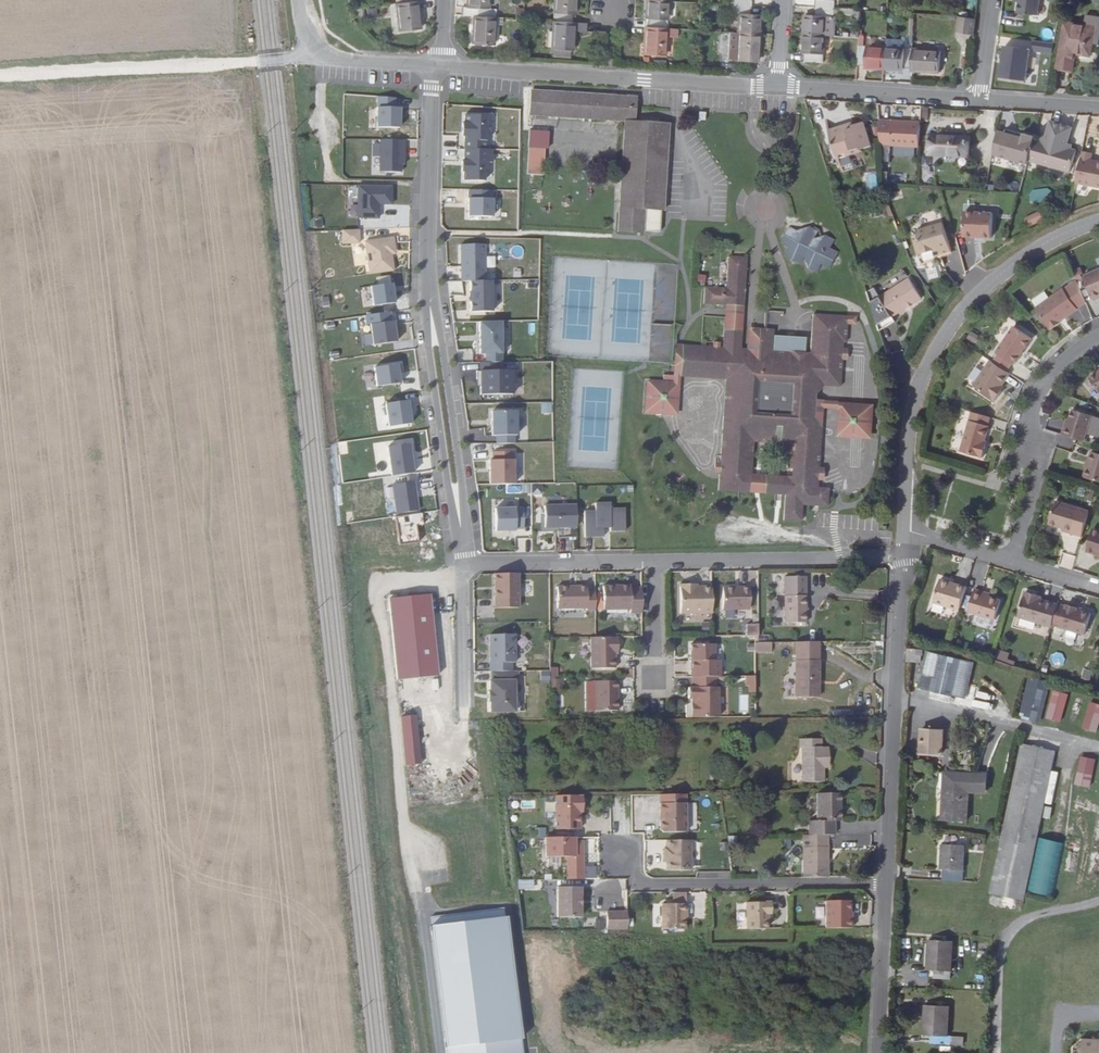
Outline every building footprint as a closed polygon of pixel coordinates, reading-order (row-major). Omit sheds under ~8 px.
[(461,16),(473,16),(493,18),(494,9),(487,9),(488,0),(466,0),(466,8),(461,8),(461,16)] [(552,21),(572,22),(573,14),(574,14),(575,0),(553,0),(552,21)] [(666,28),(667,1),(645,0),(644,18),(646,18),(646,27),(666,28)] [(820,1),(820,9),(839,10),(840,11),(840,0),(820,0),(820,1)] [(1040,0),(1013,0),(1017,0),(1016,12),(1038,14),(1040,0)] [(397,32),(418,30),(416,2),(414,2),(394,4),(397,32)] [(738,13),(737,32),(758,33),(759,14),(750,14),(750,6),(731,5),(730,13),(738,13)] [(811,17),(810,36),(830,37),(840,37),(840,18),(839,18),(839,10),(820,9),(820,17),(811,17)] [(471,44),(492,46),(493,18),(473,16),(471,44)] [(956,17),(955,33),(974,34),(974,17),(956,17)] [(572,51),(573,31),(584,31),(585,23),(572,22),(552,21),(550,50),(552,50),(566,50),(572,51)] [(1092,31),(1067,28),(1061,73),(1077,75),(1079,59),(1093,61),(1095,49),(1098,50),(1098,22),(1093,22),(1092,31)] [(674,36),(674,29),(666,28),(646,27),(644,27),(643,55),(664,57),(665,35),(674,36)] [(737,32),(728,32),(726,59),(735,59),(737,32)] [(737,32),(735,59),(755,61),(755,51),(758,51),(758,33),(737,32)] [(811,55),(810,64),(829,65),(830,37),(810,36),(809,55),(811,55)] [(1026,78),(1030,46),(1003,43),(999,76),(1026,78)] [(870,67),(870,69),(890,70),(891,49),(864,47),(863,67),(870,67)] [(909,69),(917,69),(918,50),(891,49),(890,70),(909,71),(909,69)] [(945,73),(946,52),(918,50),(917,69),(917,72),(945,73)] [(669,128),(635,125),(636,105),(636,100),(531,92),(530,118),(626,126),(620,236),(643,237),(643,233),(644,212),(660,213),(664,213),(669,128)] [(399,110),(377,109),(377,128),(399,129),(399,110)] [(486,117),(465,117),(464,151),(486,152),(486,134),(484,134),(484,127),(486,127),(486,117)] [(922,125),(894,123),(892,146),(920,148),(922,125)] [(853,132),(853,129),(834,134),(841,159),(877,149),(871,127),(853,132)] [(1003,157),(1032,162),(1037,137),(1028,135),(1027,138),(1020,136),(1021,134),(1008,131),(1003,157)] [(530,136),(529,153),(530,153),(546,154),(550,154),(550,137),(530,136)] [(980,138),(935,136),(934,154),(956,155),(956,158),(970,158),(970,155),(979,156),(980,138)] [(1076,174),(1082,152),(1043,141),(1037,163),(1076,174)] [(405,142),(381,142),(380,173),(401,174),(401,158),(404,157),(405,142)] [(486,152),(464,151),(463,183),(484,182),(484,164),(491,165),(492,152),(486,152)] [(528,180),(544,181),(546,154),(530,153),(528,180)] [(1081,187),(1098,190),(1098,165),(1096,164),(1098,157),(1087,155),(1081,187)] [(355,185),(354,218),(377,219),(378,205),(391,205),(391,186),(355,185)] [(1029,189),(1030,203),(1049,201),(1048,187),(1029,189)] [(493,200),(468,199),(468,218),(492,219),(493,200)] [(643,233),(660,233),(660,213),(644,212),(643,233)] [(1032,222),(1036,229),(1052,222),(1047,214),(1032,222)] [(997,239),(998,216),(970,215),(970,238),(981,238),(981,237),(987,237),(986,239),(997,239)] [(958,252),(949,226),(919,234),(926,256),(946,250),(947,255),(958,252)] [(819,242),(814,229),(790,236),(799,262),(811,258),(815,271),(841,262),(832,238),(819,242)] [(485,246),(461,246),(462,283),(470,282),(485,282),(485,246)] [(701,288),(700,306),(721,307),(740,308),(743,257),(727,256),(725,290),(701,288)] [(1077,275),(1086,300),(1094,297),(1094,294),(1098,292),(1098,266),(1077,275)] [(1070,309),(1077,304),(1069,281),(1057,291),(1055,290),(1029,311),(1045,332),(1054,325),(1054,323),(1070,311),(1070,309)] [(366,285),(368,305),(393,302),(391,282),(366,285)] [(485,282),(470,282),(469,292),(471,293),(471,301),(469,302),(470,314),(492,313),(492,282),(485,282)] [(886,300),(880,289),(871,294),(891,356),(908,352),(896,319),(926,302),(915,284),(886,300)] [(740,308),(721,307),(721,313),(720,331),(739,332),(740,314),(740,308)] [(813,402),(813,394),(813,387),(838,388),(839,362),(840,350),(840,344),(844,343),(845,327),(845,317),(811,316),(808,358),(802,358),(798,358),(797,354),(769,353),(770,343),(770,336),(766,330),(755,330),(752,366),(748,366),(737,354),(737,350),(739,332),(720,331),(719,350),(717,350),(707,349),(678,347),(677,378),(723,382),(722,387),(717,465),(725,465),(725,476),(717,476),(716,493),(747,494),(748,477),(750,443),(790,446),(789,452),(785,454),(784,470),(789,470),(788,478),(763,477),(761,495),(782,497),(781,522),(799,523),(800,507),(825,508),(825,490),(817,490),(816,483),(817,469),(819,426),(812,426),(813,402)] [(853,327),(854,318),(845,317),(845,327),(853,327)] [(393,323),(370,326),(373,347),(396,343),(393,323)] [(502,323),(480,323),(480,355),(486,355),(486,364),(497,364),(502,364),(502,323)] [(651,324),(650,350),(669,351),(670,325),(651,324)] [(992,356),(995,357),(989,366),(1004,375),(1009,366),(1011,368),(1028,340),(1009,328),(992,356)] [(744,330),(743,351),(737,350),(737,354),(748,366),(752,366),(755,330),(744,330)] [(970,331),(966,339),(975,343),(979,335),(970,331)] [(802,358),(802,346),(796,345),(770,343),(769,353),(797,354),(798,358),(802,358)] [(670,377),(660,376),(659,383),(676,384),(677,378),(678,347),(671,346),(670,363),(670,377)] [(486,364),(480,364),(480,372),(477,372),(477,380),(480,382),(480,397),(512,396),(512,372),(498,372),(497,364),(486,364)] [(400,365),(374,368),(376,387),(401,384),(398,374),(401,373),(400,365)] [(1004,375),(989,366),(987,365),(973,387),(997,401),(1002,392),(999,390),(1002,385),(1006,377),(1004,375)] [(1094,380),(1087,386),(1098,400),(1098,375),(1094,380)] [(676,384),(659,383),(644,381),(642,415),(675,417),(676,384)] [(408,401),(385,405),(389,428),(412,425),(408,401)] [(820,411),(821,403),(813,402),(812,426),(819,426),(820,411)] [(870,440),(872,406),(821,403),(820,411),(837,411),(836,438),(870,440)] [(516,411),(492,412),(492,437),(496,436),(497,444),(515,445),(514,436),(517,436),(516,411)] [(986,427),(988,418),(970,414),(960,454),(983,459),(985,447),(983,447),(987,427),(986,427)] [(1063,431),(1061,440),(1084,446),(1091,420),(1072,415),(1070,425),(1067,432),(1063,431)] [(409,445),(388,448),(392,476),(413,473),(409,445)] [(633,448),(622,450),(623,458),(635,456),(633,448)] [(489,461),(490,485),(514,485),(513,453),(492,453),(493,461),(489,461)] [(1090,456),(1083,483),(1098,487),(1098,459),(1090,456)] [(725,476),(725,465),(717,465),(712,465),(711,474),(717,476),(725,476)] [(763,477),(748,477),(747,494),(761,495),(763,477)] [(414,482),(392,485),(396,515),(418,512),(414,482)] [(626,522),(627,499),(607,499),(607,493),(591,493),(591,504),(585,504),(585,529),(600,529),(600,518),(610,518),(610,522),(626,522)] [(572,505),(542,504),(541,526),(572,526),(572,505)] [(1066,532),(1065,535),(1084,540),(1090,514),(1057,505),(1051,528),(1066,532)] [(523,509),(495,510),(495,532),(515,532),(515,529),(523,529),(523,509)] [(1093,531),(1086,554),(1098,557),(1098,533),(1093,531)] [(1072,569),(1075,555),(1060,553),(1058,567),(1072,569)] [(965,575),(969,562),(961,559),(956,572),(965,575)] [(514,574),(490,573),(490,607),(514,607),(514,574)] [(804,622),(804,576),(783,576),(783,621),(804,622)] [(675,613),(707,613),(707,587),(691,587),(685,587),(685,584),(675,584),(675,613)] [(943,585),(937,609),(963,617),(970,593),(943,585)] [(589,611),(598,611),(598,592),(590,591),(590,586),(560,586),(560,608),(589,608),(589,611)] [(747,610),(747,587),(719,587),(719,610),(747,610)] [(634,615),(645,616),(645,591),(634,591),(634,588),(608,588),(608,611),(634,612),(634,615)] [(984,602),(985,597),(977,595),(970,618),(998,626),(1003,606),(984,602)] [(1028,595),(1021,621),(1056,630),(1056,629),(1062,608),(1044,602),(1038,601),(1039,598),(1028,595)] [(419,598),(374,603),(385,686),(429,680),(419,598)] [(1070,607),(1069,610),(1062,608),(1056,629),(1090,638),(1095,617),(1080,612),(1080,610),(1070,607)] [(745,624),(745,635),(756,635),(756,624),(745,624)] [(512,636),(486,636),(486,664),(512,664),(512,636)] [(621,640),(606,640),(595,640),(595,670),(619,670),(619,651),(621,651),(621,640)] [(757,641),(752,641),(753,651),(771,651),(771,641),(757,641)] [(813,679),(818,679),(818,641),(796,641),(796,697),(813,697),(813,679)] [(710,656),(710,643),(687,642),(687,657),(710,656)] [(1006,660),(1008,652),(997,649),(995,657),(1006,660)] [(915,650),(906,650),(905,660),(914,661),(915,650)] [(968,693),(971,662),(921,657),(920,675),(934,677),(933,690),(968,693)] [(486,702),(486,713),(518,713),(517,682),(513,682),(513,672),(487,673),(486,682),(484,682),(485,692),(483,692),(483,702),(486,702)] [(754,692),(753,675),(744,676),(745,693),(754,692)] [(687,704),(682,707),(682,720),(715,720),(715,690),(713,690),(713,679),(689,679),(689,689),(684,689),(684,700),(687,700),(687,704)] [(1043,723),(1045,680),(1029,679),(1026,722),(1043,723)] [(622,714),(621,682),(599,682),(600,714),(622,714)] [(929,698),(950,702),(951,697),(930,692),(929,698)] [(992,709),(992,693),(973,692),(973,708),(992,709)] [(556,707),(563,707),(563,695),(555,695),(556,707)] [(1071,727),(1079,701),(1066,698),(1058,724),(1071,727)] [(1098,721),(1098,704),(1087,702),(1081,729),(1097,732),(1098,721)] [(404,720),(389,721),(393,766),(407,765),(404,720)] [(746,735),(746,726),(735,726),(735,735),(746,735)] [(938,756),(939,732),(919,731),(918,755),(938,756)] [(820,745),(819,738),(796,737),(796,747),(798,747),(799,780),(821,781),(821,763),(827,763),(827,746),(820,745)] [(1054,755),(1020,748),(997,854),(1030,864),(1054,755)] [(1080,756),(1073,784),(1089,788),(1096,759),(1080,756)] [(952,777),(952,791),(941,791),(940,820),(963,821),(966,792),(975,792),(976,779),(952,777)] [(952,777),(942,777),(941,791),(952,791),(952,777)] [(688,787),(661,787),(662,804),(665,804),(665,810),(663,814),(663,820),(665,825),(688,826),(688,787)] [(838,820),(838,792),(818,793),(818,820),(810,821),(811,838),(829,838),(834,838),(834,820),(838,820)] [(578,807),(579,797),(552,797),(551,830),(575,830),(575,812),(575,807),(578,807)] [(829,838),(811,838),(805,838),(806,877),(828,878),(827,865),(830,865),(829,838)] [(570,842),(571,841),(542,840),(542,857),(563,858),(563,881),(579,881),(579,868),(572,860),(578,854),(571,846),(570,842)] [(578,854),(578,842),(570,842),(571,846),(578,854)] [(687,873),(686,843),(663,843),(663,851),(660,851),(660,860),(663,860),(663,864),(663,873),(687,873)] [(960,883),(961,846),(938,847),(937,873),(944,873),(944,883),(960,883)] [(987,898),(1021,905),(1030,864),(997,854),(987,898)] [(516,888),(531,889),(531,880),(517,879),(516,888)] [(577,920),(577,890),(554,890),(554,920),(577,920)] [(849,902),(825,902),(826,930),(852,930),(852,919),(849,919),(849,902)] [(767,904),(743,904),(744,931),(766,931),(766,915),(767,915),(767,904)] [(683,906),(660,906),(659,932),(682,932),(683,915),(683,906)] [(429,919),(430,928),(428,928),(443,1052),(509,1052),(520,1052),(504,919),(502,919),(501,910),(429,919)] [(624,914),(603,915),(603,933),(624,933),(624,914)] [(947,982),(950,945),(927,944),(925,972),(931,973),(932,982),(947,982)] [(946,1038),(947,1009),(924,1009),(923,1037),(928,1037),(928,1046),(954,1048),(954,1039),(946,1038)] [(1064,1044),(1063,1052),(1098,1052),(1098,1045),(1064,1044)]
